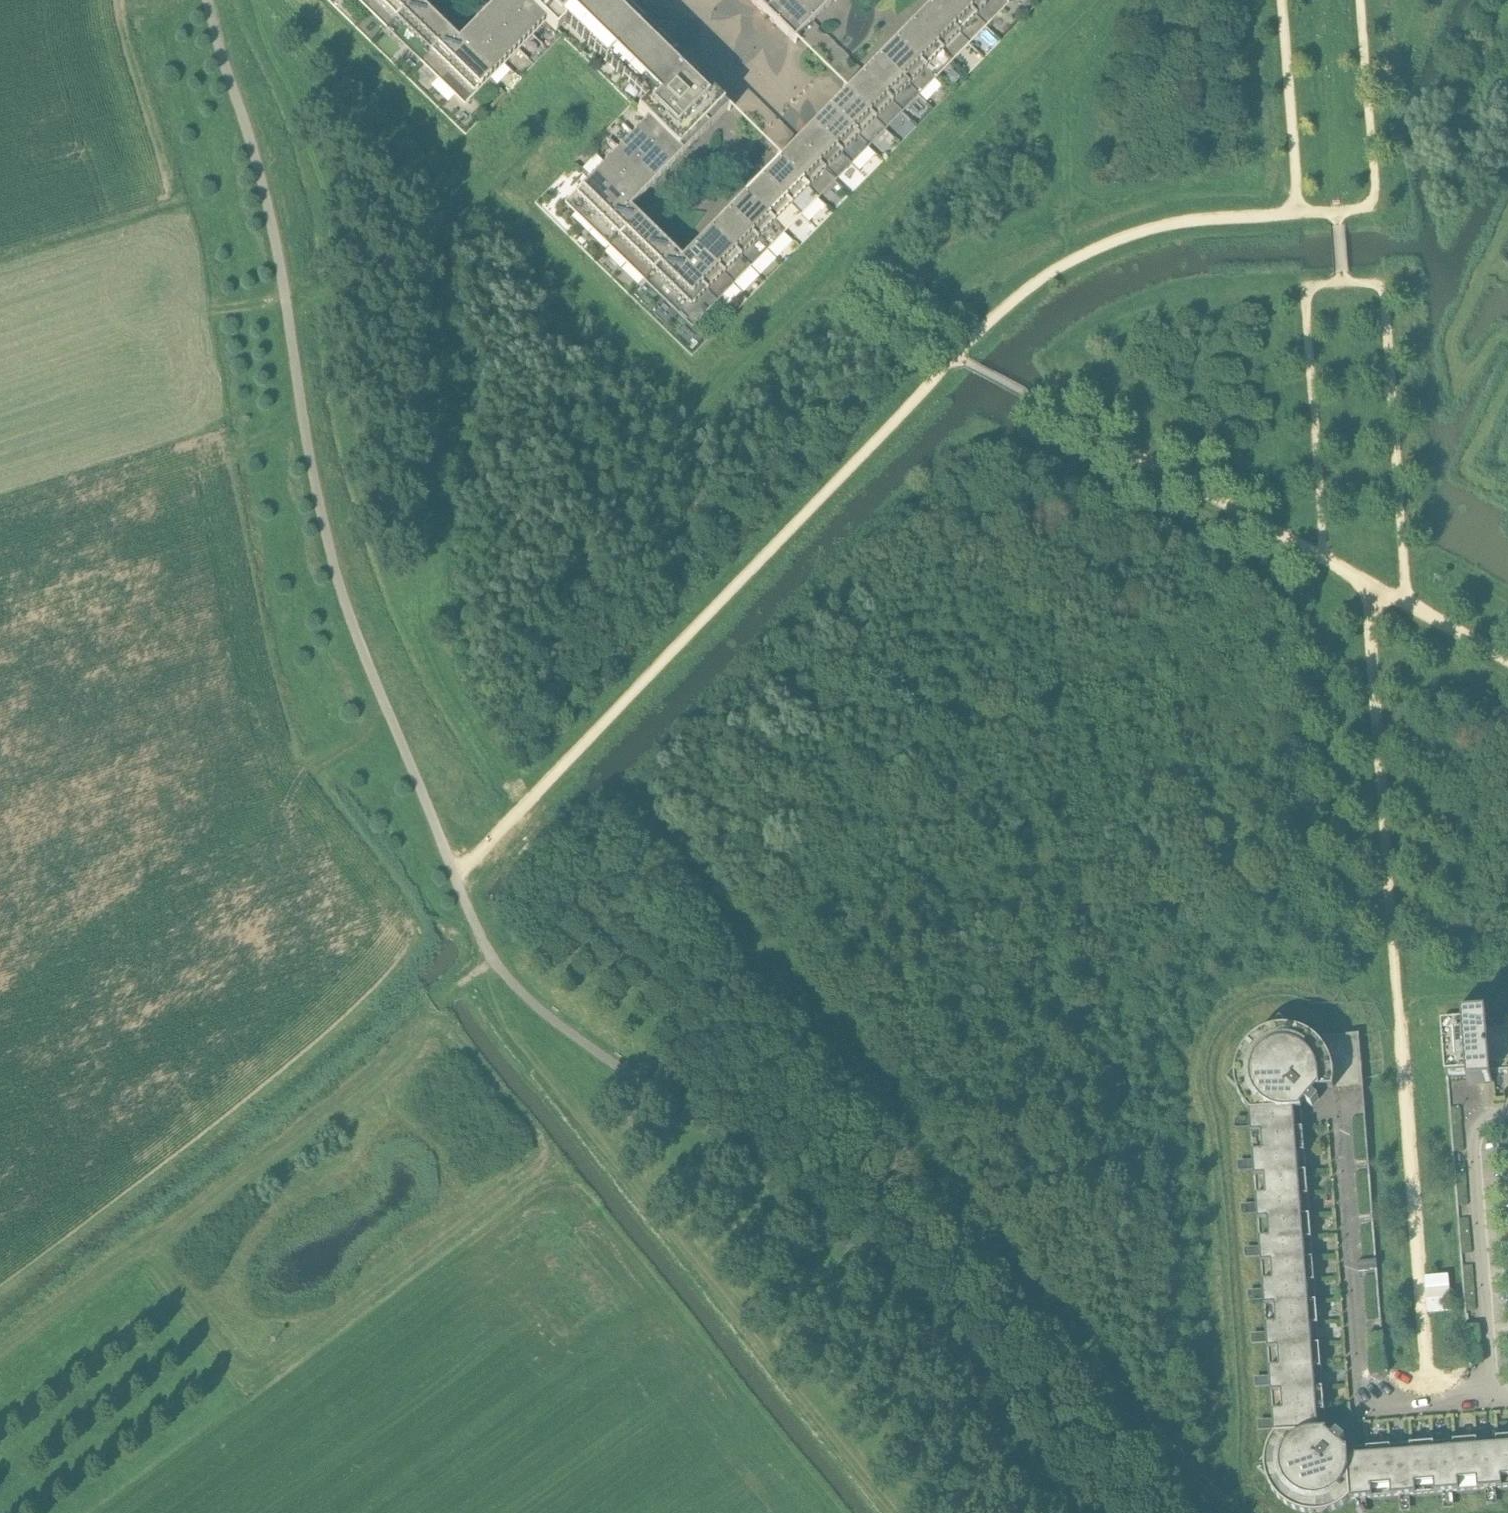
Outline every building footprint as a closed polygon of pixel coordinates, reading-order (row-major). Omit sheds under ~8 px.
[(414,0),(361,0),(388,27),(414,0)] [(422,60),(450,32),(417,0),(414,0),(388,27),(422,60)] [(533,35),(497,0),(483,15),(519,50),(533,35)] [(545,20),(525,0),(497,0),(533,35),(534,34),(532,33),(545,20)] [(561,6),(562,4),(572,14),(613,54),(654,94),(664,104),(663,106),(682,124),(678,128),(745,193),(771,218),(872,114),(848,91),(859,80),(806,28),(812,23),(789,0),(555,0),(561,6)] [(812,23),(829,5),(823,0),(789,0),(812,23)] [(967,44),(1002,8),(1001,6),(1003,4),(998,0),(934,0),(928,6),(967,44)] [(912,23),(950,61),(967,44),(928,6),(912,23)] [(469,29),(504,64),(519,50),(483,15),(469,29)] [(912,23),(909,26),(895,40),(933,78),(950,61),(912,23)] [(504,64),(469,29),(458,40),(450,32),(422,60),(457,95),(458,93),(466,101),(471,96),(473,97),(504,64)] [(878,57),(916,95),(933,78),(895,40),(878,57)] [(862,74),(900,111),(916,95),(878,57),(862,74)] [(862,74),(859,77),(845,91),(884,128),(900,111),(862,74)] [(683,155),(648,121),(635,134),(634,133),(633,134),(669,169),(683,155)] [(669,169),(633,134),(619,148),(655,183),(669,169)] [(605,163),(640,198),(655,183),(619,148),(605,163)] [(630,209),(640,198),(605,163),(573,195),(574,196),(569,202),(577,209),(576,211),(611,245),(638,217),(630,209)] [(728,210),(767,248),(784,231),(771,218),(745,193),(728,210)] [(750,265),(767,248),(728,210),(712,227),(750,265)] [(645,278),(672,250),(638,217),(611,245),(645,278)] [(695,244),(733,282),(750,265),(712,227),(695,244)] [(672,250),(645,278),(680,313),(681,312),(692,322),(697,316),(698,318),(733,282),(695,244),(681,259),(672,250)] [(1488,1020),(1488,1015),(1464,1017),(1464,1022),(1443,1024),(1449,1105),(1498,1101),(1501,1139),(1501,1140),(1502,1140),(1502,1141),(1503,1141),(1504,1142),(1505,1142),(1506,1142),(1507,1142),(1507,1088),(1507,1074),(1507,1019),(1488,1020)] [(1347,1449),(1346,1438),(1338,1431),(1327,1432),(1315,1273),(1363,1269),(1364,1268),(1365,1268),(1365,1267),(1366,1266),(1366,1265),(1366,1264),(1366,1263),(1366,1262),(1366,1261),(1366,1260),(1365,1260),(1365,1259),(1364,1259),(1364,1258),(1363,1258),(1362,1257),(1314,1261),(1302,1108),(1313,1107),(1320,1099),(1319,1089),(1361,1086),(1357,1030),(1309,1033),(1306,1031),(1302,1030),(1298,1029),(1293,1028),(1289,1027),(1285,1027),(1281,1027),(1276,1028),(1272,1029),(1268,1030),(1264,1032),(1260,1034),(1257,1036),(1253,1039),(1250,1042),(1247,1045),(1245,1048),(1242,1052),(1240,1055),(1239,1059),(1237,1063),(1237,1068),(1236,1072),(1236,1076),(1236,1080),(1236,1085),(1237,1089),(1238,1093),(1240,1097),(1242,1101),(1244,1104),(1247,1108),(1272,1440),(1270,1444),(1269,1448),(1267,1452),(1266,1457),(1266,1461),(1266,1465),(1266,1469),(1266,1474),(1267,1478),(1269,1482),(1270,1486),(1272,1490),(1274,1493),(1277,1497),(1280,1500),(1283,1503),(1286,1506),(1290,1508),(1294,1510),(1298,1512),(1302,1512),(1329,1512),(1331,1512),(1335,1511),(1339,1509),(1343,1506),(1346,1504),(1501,1492),(1507,1491),(1507,1436),(1347,1449)]
